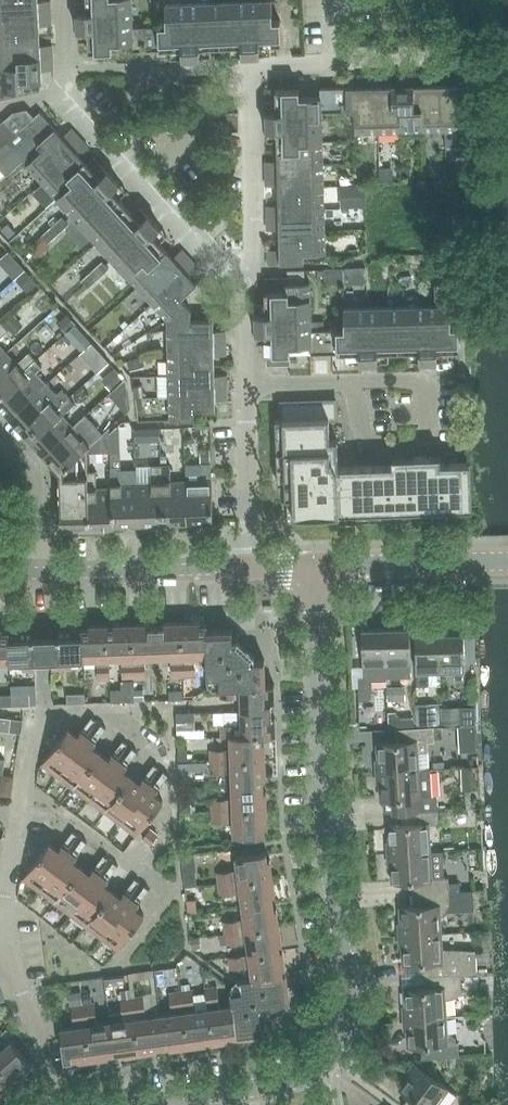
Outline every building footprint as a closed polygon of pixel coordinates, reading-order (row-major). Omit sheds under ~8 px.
[(39,0),(0,0),(0,22),(17,21),(16,13),(51,12),(51,0),(43,0),(39,0)] [(87,11),(77,12),(78,29),(88,29),(89,51),(113,50),(113,42),(133,41),(133,26),(134,26),(132,0),(87,0),(87,11)] [(281,19),(273,20),(272,0),(231,0),(219,1),(221,46),(242,45),(243,55),(261,54),(260,44),(282,43),(281,19)] [(200,47),(221,46),(219,1),(166,3),(167,25),(168,48),(182,48),(183,58),(201,57),(200,47)] [(17,36),(40,34),(40,24),(52,24),(51,12),(16,13),(17,21),(0,22),(0,44),(18,43),(17,36)] [(167,25),(134,26),(133,26),(133,41),(134,50),(168,48),(167,25)] [(40,34),(17,36),(18,43),(0,44),(0,66),(19,65),(18,58),(53,56),(53,44),(41,44),(40,34)] [(81,66),(98,65),(97,51),(79,53),(81,66)] [(54,68),(53,56),(18,58),(19,65),(0,66),(0,90),(21,89),(21,81),(42,80),(42,69),(54,68)] [(445,106),(446,129),(469,128),(469,104),(461,104),(460,83),(459,71),(447,71),(447,83),(437,84),(438,106),(445,106)] [(402,73),(403,85),(393,85),(393,108),(401,107),(402,130),(424,130),(423,107),(415,107),(414,72),(402,73)] [(415,107),(423,107),(424,130),(446,129),(445,106),(438,106),(437,84),(427,84),(427,72),(414,72),(415,107)] [(371,108),(379,108),(380,131),(402,130),(401,107),(393,108),(393,85),(383,85),(382,73),(370,74),(371,108)] [(358,74),(358,86),(347,86),(348,110),(356,110),(356,131),(380,131),(379,108),(371,108),(370,74),(358,74)] [(321,87),(321,95),(321,111),(322,111),(348,110),(347,86),(321,87)] [(276,89),(277,111),(267,111),(267,129),(277,129),(278,150),(302,150),(301,142),(323,141),(322,111),(321,111),(321,95),(300,96),(300,88),(276,89)] [(13,111),(0,123),(0,167),(7,174),(23,159),(28,164),(45,149),(39,143),(56,128),(41,111),(35,116),(28,108),(13,111)] [(39,143),(45,149),(28,164),(43,181),(60,165),(54,160),(80,136),(72,127),(63,135),(56,128),(39,143)] [(75,182),(69,176),(86,161),(79,153),(88,145),(80,136),(54,160),(60,165),(43,181),(58,197),(75,182)] [(301,142),(302,150),(278,150),(278,160),(266,160),(266,173),(302,172),(302,164),(324,163),(323,141),(301,142)] [(115,226),(109,221),(127,205),(112,189),(120,183),(108,169),(100,176),(86,161),(69,176),(75,182),(58,197),(98,241),(115,226)] [(278,184),(279,194),(303,194),(302,186),(324,185),(324,163),(302,164),(302,172),(266,173),(266,185),(278,184)] [(0,231),(0,235),(7,241),(51,193),(37,180),(10,209),(15,214),(0,231)] [(302,186),(303,194),(279,194),(279,204),(267,204),(267,217),(303,216),(303,208),(325,208),(324,185),(302,186)] [(98,241),(113,258),(139,285),(155,270),(150,264),(167,249),(153,233),(160,227),(148,214),(141,220),(127,205),(109,221),(115,226),(98,241)] [(325,208),(303,208),(303,216),(267,217),(267,229),(279,229),(280,239),(304,238),(304,230),(325,230),(325,208)] [(63,216),(52,225),(59,232),(69,223),(63,216)] [(49,242),(59,232),(52,225),(42,235),(49,242)] [(280,239),(280,249),(268,249),(268,262),(280,261),(280,262),(305,261),(304,254),(326,253),(325,230),(304,230),(304,238),(280,239)] [(170,287),(165,281),(191,257),(182,248),(174,256),(167,249),(150,264),(155,270),(139,285),(153,302),(170,287)] [(199,266),(191,257),(165,281),(170,287),(153,302),(169,319),(187,302),(182,297),(198,282),(190,274),(199,266)] [(110,267),(103,260),(93,270),(99,277),(110,267)] [(325,282),(335,281),(334,267),(325,268),(325,282)] [(344,281),(344,267),(334,267),(335,281),(344,281)] [(89,286),(99,277),(93,270),(83,279),(89,286)] [(266,291),(289,291),(289,283),(288,276),(265,276),(266,291)] [(436,282),(436,305),(452,305),(459,304),(459,281),(436,282)] [(289,291),(266,291),(265,291),(266,313),(256,313),(257,342),(267,342),(267,353),(268,353),(279,353),(291,353),(291,345),(312,344),(311,329),(312,329),(311,282),(289,283),(289,291)] [(192,328),(191,319),(192,319),(192,308),(187,302),(169,319),(169,329),(192,328)] [(452,325),(452,305),(436,305),(389,306),(390,327),(399,327),(399,351),(420,350),(421,360),(448,359),(448,349),(460,349),(460,325),(452,325)] [(378,351),(399,351),(399,327),(390,327),(389,306),(345,307),(345,328),(338,328),(339,352),(360,352),(361,361),(379,361),(378,351)] [(227,342),(226,330),(214,330),(214,319),(192,319),(191,319),(192,328),(169,329),(169,351),(192,350),(192,343),(227,342)] [(10,329),(3,322),(0,325),(0,337),(10,329)] [(68,327),(39,353),(63,378),(91,352),(68,327)] [(311,329),(312,344),(312,353),(339,352),(338,328),(312,329),(311,329)] [(192,343),(192,350),(169,351),(170,373),(193,373),(193,365),(215,364),(215,354),(227,354),(227,342),(192,343)] [(36,359),(30,352),(17,363),(7,352),(0,358),(0,392),(36,359)] [(280,364),(279,353),(268,353),(268,364),(280,364)] [(291,353),(279,353),(280,364),(291,363),(291,353)] [(41,389),(30,377),(43,366),(36,359),(0,392),(0,403),(11,415),(41,389)] [(193,365),(193,373),(170,373),(171,395),(193,395),(193,387),(228,386),(228,374),(216,374),(215,364),(193,365)] [(104,378),(113,387),(124,377),(115,368),(104,378)] [(193,395),(171,395),(171,419),(195,418),(195,410),(217,410),(216,399),(228,398),(228,386),(193,387),(193,395)] [(51,400),(41,389),(11,415),(28,434),(70,396),(63,389),(51,400)] [(63,414),(76,403),(70,396),(28,434),(44,452),(74,425),(63,414)] [(393,456),(393,464),(339,466),(338,438),(331,439),(330,417),(338,417),(337,399),(282,401),(282,418),(276,418),(279,482),(286,482),(286,496),(294,495),(295,513),(339,512),(339,519),(449,516),(448,508),(467,508),(465,461),(442,462),(442,455),(393,456)] [(44,452),(60,470),(88,447),(88,448),(91,445),(103,433),(97,425),(84,437),(74,425),(44,452)] [(131,428),(132,438),(150,437),(150,427),(131,428)] [(89,471),(88,448),(88,447),(60,470),(62,528),(90,527),(88,471),(89,471)] [(112,466),(113,487),(115,522),(139,521),(137,482),(122,482),(122,465),(117,466),(116,453),(112,454),(112,466)] [(188,519),(214,519),(212,462),(186,463),(187,480),(188,519)] [(153,481),(137,482),(139,521),(164,520),(162,464),(152,464),(153,481)] [(164,520),(188,519),(187,480),(172,480),(171,464),(162,464),(164,520)] [(89,471),(88,471),(90,527),(115,526),(115,522),(113,487),(98,488),(97,471),(89,471)] [(173,676),(185,675),(183,621),(165,622),(165,625),(158,625),(159,656),(172,655),(173,676)] [(196,654),(209,654),(208,630),(208,624),(201,624),(201,621),(183,621),(185,675),(197,675),(196,654)] [(124,678),(135,677),(133,623),(115,624),(115,627),(109,627),(110,658),(123,657),(124,678)] [(147,677),(146,656),(159,656),(158,625),(152,626),(151,623),(133,623),(135,677),(147,677)] [(110,658),(109,627),(109,624),(90,625),(91,628),(84,628),(85,659),(98,658),(99,679),(111,678),(110,658)] [(72,659),(85,659),(84,628),(77,628),(77,625),(59,626),(59,642),(60,668),(72,667),(72,659)] [(16,630),(10,631),(11,661),(24,661),(24,669),(36,669),(36,643),(35,627),(16,627),(16,630)] [(11,661),(10,631),(3,631),(3,628),(0,628),(0,662),(11,661)] [(410,628),(386,629),(387,665),(400,665),(401,676),(411,676),(411,665),(410,628)] [(240,647),(239,630),(233,630),(233,629),(208,630),(209,654),(210,686),(222,686),(266,684),(265,659),(240,660),(234,654),(234,647),(240,647)] [(386,629),(362,629),(363,666),(364,676),(359,676),(360,699),(372,699),(372,680),(387,680),(387,665),(386,629)] [(441,670),(455,669),(455,680),(465,680),(465,669),(465,661),(476,661),(476,632),(440,633),(441,670)] [(428,670),(441,670),(440,633),(416,634),(417,670),(418,670),(418,681),(428,681),(428,670)] [(60,668),(59,642),(36,643),(36,669),(53,668),(60,668)] [(243,697),(243,710),(273,709),(273,702),(276,702),(275,683),(266,684),(222,686),(222,697),(243,697)] [(86,702),(86,693),(67,694),(68,703),(86,702)] [(12,695),(12,705),(29,705),(29,695),(12,695)] [(437,706),(414,706),(414,722),(437,722),(437,706)] [(439,706),(439,721),(459,721),(459,706),(439,706)] [(273,715),(273,709),(243,710),(243,723),(223,723),(223,736),(232,735),(262,735),(277,734),(276,715),(273,715)] [(44,760),(138,832),(139,832),(164,799),(155,793),(170,774),(155,763),(141,782),(132,775),(124,769),(139,750),(124,739),(110,758),(93,745),(108,726),(93,715),(79,734),(70,727),(44,760)] [(10,731),(12,718),(0,717),(0,730),(10,731)] [(377,759),(378,771),(419,768),(418,752),(428,752),(428,741),(435,740),(434,726),(398,728),(398,741),(379,742),(380,759),(377,759)] [(212,748),(212,760),(266,758),(266,740),(263,740),(262,735),(232,735),(232,748),(212,748)] [(267,777),(266,758),(212,760),(213,772),(233,771),(234,784),(264,783),(264,777),(267,777)] [(465,788),(466,767),(449,767),(448,787),(465,788)] [(431,768),(419,768),(378,771),(378,782),(381,782),(383,812),(402,811),(439,808),(438,794),(432,795),(431,768)] [(213,798),(214,810),(268,808),(267,790),(264,790),(264,783),(234,784),(234,797),(213,798)] [(269,826),(268,808),(214,810),(214,821),(235,821),(235,834),(266,833),(266,826),(269,826)] [(388,841),(389,853),(430,850),(429,823),(440,823),(439,808),(402,811),(403,824),(390,824),(391,841),(388,841)] [(158,835),(150,828),(143,837),(151,844),(158,835)] [(80,833),(79,834),(74,830),(59,849),(50,842),(25,875),(120,947),(145,914),(136,907),(150,888),(145,884),(146,883),(142,880),(141,881),(136,877),(121,896),(105,883),(119,864),(114,860),(115,859),(111,856),(110,857),(105,853),(90,872),(74,860),(88,841),(83,837),(84,836),(81,834),(80,833)] [(413,879),(414,892),(450,891),(449,876),(432,877),(430,850),(389,853),(390,864),(392,864),(393,881),(413,879)] [(274,876),(271,858),(268,858),(267,851),(237,855),(239,869),(218,871),(220,883),(274,876)] [(276,894),(274,876),(220,883),(222,895),(242,892),(244,905),(274,901),(273,894),(276,894)] [(400,923),(400,934),(441,932),(441,915),(444,915),(448,911),(475,910),(474,889),(450,891),(414,892),(414,905),(401,906),(402,923),(400,923)] [(227,932),(280,925),(278,907),(275,907),(274,901),(244,905),(246,918),(225,921),(227,932)] [(283,943),(280,925),(227,932),(228,944),(249,941),(250,953),(281,949),(280,943),(283,943)] [(441,932),(400,934),(401,946),(404,946),(404,962),(424,961),(425,974),(462,972),(477,972),(476,949),(442,948),(441,932)] [(252,966),(254,978),(284,974),(283,968),(286,967),(284,949),(281,949),(250,953),(230,956),(232,968),(252,966)] [(463,990),(462,972),(425,974),(426,987),(406,989),(407,1005),(404,1005),(405,1017),(447,1015),(446,997),(457,997),(463,990)] [(287,973),(284,974),(254,978),(237,980),(237,981),(232,987),(231,987),(233,1004),(238,1035),(238,1038),(264,1034),(260,1008),(265,1003),(272,1001),(273,1007),(290,1005),(290,999),(287,973)] [(232,1035),(238,1035),(233,1004),(221,1006),(218,985),(206,987),(209,1007),(213,1038),(213,1041),(232,1038),(232,1035)] [(194,989),(182,990),(189,1044),(208,1042),(207,1039),(213,1038),(209,1007),(196,1009),(194,989)] [(189,1044),(182,990),(170,992),(173,1012),(159,1014),(163,1045),(171,1044),(171,1047),(189,1044)] [(158,1045),(163,1045),(159,1014),(147,1016),(144,995),(133,997),(140,1051),(159,1048),(158,1045)] [(140,1051),(133,997),(121,998),(124,1019),(111,1021),(115,1051),(122,1050),(122,1053),(140,1051)] [(109,1052),(115,1051),(111,1021),(98,1022),(95,1002),(84,1004),(91,1058),(109,1055),(109,1052)] [(73,1057),(73,1060),(91,1058),(84,1004),(72,1005),(75,1026),(61,1028),(66,1058),(73,1057)] [(448,1033),(447,1015),(405,1017),(406,1028),(408,1028),(409,1045),(422,1044),(423,1057),(460,1055),(459,1041),(456,1041),(456,1038),(451,1033),(448,1033)] [(13,1080),(15,1082),(30,1070),(28,1068),(33,1063),(12,1040),(2,1049),(0,1047),(0,1065),(13,1080)] [(401,1087),(411,1095),(403,1104),(449,1104),(457,1094),(449,1088),(416,1062),(409,1072),(411,1073),(401,1087)] [(11,1086),(9,1084),(13,1080),(0,1065),(0,1096),(11,1086)]
